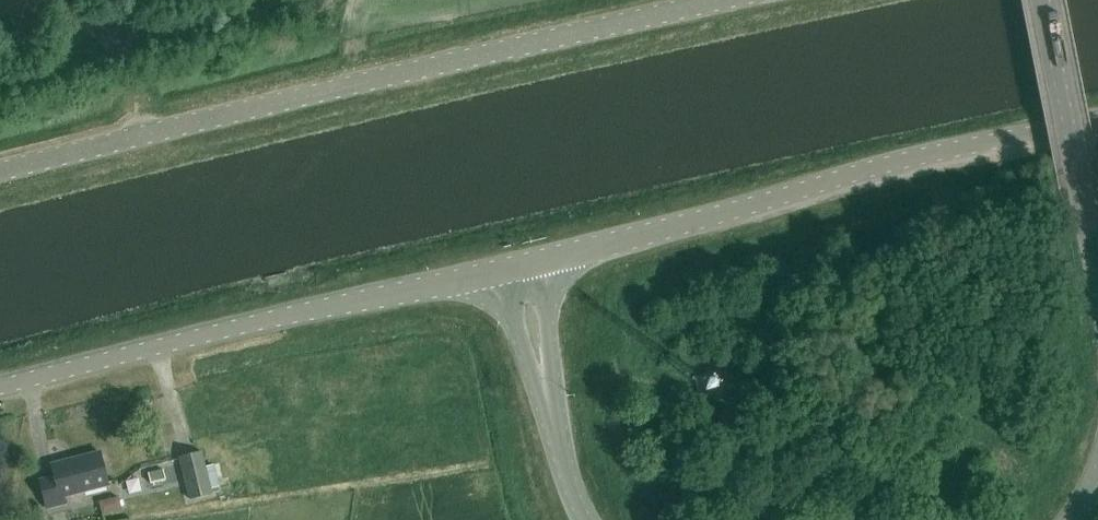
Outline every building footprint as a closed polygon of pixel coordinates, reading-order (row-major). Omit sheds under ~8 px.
[(721,368),(698,379),(706,396),(729,385),(721,368)] [(108,485),(100,452),(51,465),(54,477),(39,481),(46,508),(65,503),(64,497),(108,485)] [(207,478),(200,452),(177,458),(189,500),(212,494),(210,490),(217,488),(214,476),(207,478)] [(163,469),(148,473),(151,484),(166,480),(163,469)] [(120,511),(117,497),(98,501),(101,515),(120,511)]
